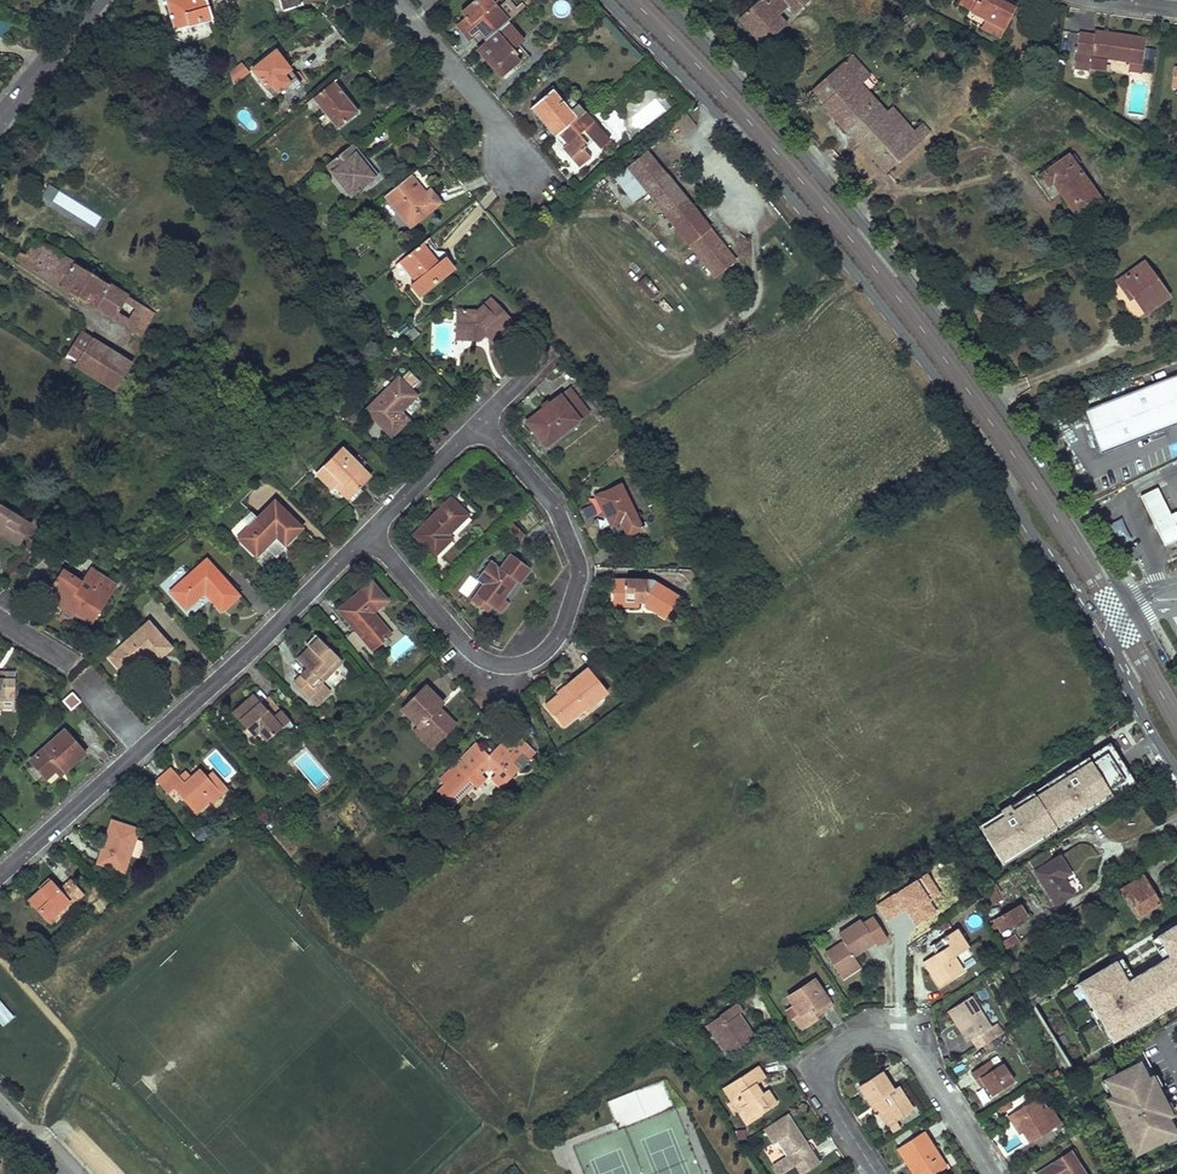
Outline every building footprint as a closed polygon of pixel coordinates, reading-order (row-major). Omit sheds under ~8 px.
[(180,3),(167,6),(174,30),(212,20),(206,0),(179,0),(180,3)] [(462,12),(466,17),(456,26),(468,39),(477,31),(487,41),(508,23),(494,6),(492,7),(486,0),(475,0),(462,12)] [(499,3),(509,16),(517,9),(509,0),(503,0),(499,3)] [(740,18),(764,46),(787,26),(779,17),(773,11),(783,2),(789,8),(794,14),(811,0),(761,0),(740,18)] [(958,4),(972,11),(971,12),(985,20),(1005,30),(1017,7),(1004,0),(960,0),(958,4)] [(783,2),(773,11),(779,17),(789,8),(783,2)] [(10,20),(0,18),(0,34),(7,36),(10,20)] [(1005,30),(985,20),(981,29),(1000,39),(1005,30)] [(525,41),(508,23),(487,41),(485,43),(495,54),(488,61),(503,78),(521,63),(517,58),(518,56),(513,51),(525,41)] [(1095,36),(1080,33),(1076,67),(1104,71),(1106,59),(1129,62),(1130,56),(1142,58),(1145,38),(1096,32),(1095,36)] [(801,42),(795,47),(800,52),(803,50),(805,53),(808,49),(801,42)] [(275,52),(253,71),(273,97),(296,79),(288,68),(275,52)] [(853,55),(813,91),(823,103),(822,104),(846,132),(848,130),(873,108),(856,88),(861,83),(863,82),(856,75),(864,67),(853,55)] [(242,60),(227,72),(235,83),(251,72),(242,60)] [(864,67),(856,75),(863,82),(871,75),(864,67)] [(1025,76),(1015,86),(1019,91),(1030,80),(1025,76)] [(334,83),(312,100),(338,131),(358,114),(346,98),(334,83)] [(861,83),(856,88),(873,108),(879,103),(861,83)] [(1015,86),(989,111),(993,115),(994,118),(1001,111),(1000,109),(1019,91),(1015,86)] [(552,92),(539,103),(547,114),(540,120),(555,138),(576,120),(564,105),(552,92)] [(584,113),(572,99),(564,105),(576,120),(584,113)] [(539,103),(532,110),(540,120),(547,114),(539,103)] [(887,112),(879,103),(873,108),(848,130),(861,144),(895,113),(891,109),(887,112)] [(989,111),(983,117),(988,121),(993,115),(989,111)] [(610,142),(584,113),(576,120),(555,138),(568,153),(580,168),(610,142)] [(895,113),(861,144),(872,156),(907,126),(895,113)] [(907,126),(872,156),(885,171),(929,132),(922,124),(912,132),(907,126)] [(353,146),(349,149),(365,168),(369,165),(353,146)] [(349,149),(327,167),(351,197),(378,176),(369,165),(365,168),(349,149)] [(708,230),(647,152),(627,168),(688,245),(715,279),(735,263),(708,230)] [(1068,155),(1040,176),(1047,186),(1052,183),(1078,218),(1101,200),(1076,166),(1069,158),(1068,155)] [(1074,155),(1069,158),(1076,166),(1080,162),(1074,155)] [(414,174),(385,197),(410,227),(438,204),(425,187),(414,174)] [(96,228),(103,214),(47,187),(40,201),(96,228)] [(87,272),(37,241),(27,258),(23,265),(112,320),(116,314),(131,323),(127,329),(140,337),(155,314),(96,277),(87,272)] [(423,244),(400,263),(416,283),(412,287),(420,297),(454,270),(446,259),(438,264),(423,244)] [(27,258),(21,254),(17,261),(23,265),(27,258)] [(1144,262),(1118,281),(1124,291),(1128,289),(1133,296),(1145,313),(1169,296),(1144,262)] [(100,271),(90,266),(87,272),(96,277),(100,271)] [(638,283),(651,299),(659,292),(647,276),(638,283)] [(1128,289),(1124,291),(1130,298),(1133,296),(1128,289)] [(459,312),(454,312),(453,335),(465,335),(465,341),(477,341),(477,336),(479,336),(490,347),(505,333),(497,324),(504,317),(489,300),(474,314),(473,313),(459,312)] [(131,323),(116,314),(112,320),(127,329),(131,323)] [(497,324),(505,333),(512,325),(504,317),(497,324)] [(419,336),(413,330),(401,340),(407,346),(419,336)] [(92,339),(81,333),(64,359),(75,366),(92,339)] [(132,364),(92,339),(75,366),(116,391),(132,364)] [(410,369),(403,375),(413,386),(420,380),(410,369)] [(1082,412),(1099,454),(1176,422),(1176,373),(1082,412)] [(416,397),(399,379),(366,411),(392,437),(408,421),(398,410),(402,406),(404,408),(416,397)] [(560,398),(526,423),(536,436),(545,447),(579,422),(560,398)] [(583,427),(579,422),(545,447),(549,452),(583,427)] [(354,460),(342,448),(317,473),(333,489),(335,487),(340,482),(344,485),(341,488),(351,497),(361,487),(371,477),(362,468),(354,460)] [(366,464),(358,456),(354,460),(362,468),(366,464)] [(344,485),(340,482),(335,487),(348,500),(351,497),(341,488),(344,485)] [(1136,492),(1149,519),(1165,511),(1152,484),(1136,492)] [(621,486),(596,497),(603,512),(611,528),(636,516),(621,486)] [(467,517),(450,499),(413,535),(427,550),(434,556),(451,540),(446,535),(449,532),(450,534),(467,517)] [(303,529),(275,502),(238,539),(256,557),(274,540),(272,538),(275,535),(285,546),(292,539),(303,529)] [(0,506),(0,534),(18,546),(31,525),(0,506)] [(1171,508),(1165,511),(1149,519),(1153,527),(1169,519),(1175,517),(1171,508)] [(1122,517),(1110,523),(1120,544),(1132,539),(1122,517)] [(1153,527),(1160,541),(1176,533),(1169,519),(1153,527)] [(530,570),(510,554),(500,569),(497,567),(475,596),(486,604),(495,610),(516,582),(519,584),(530,570)] [(239,595),(207,560),(171,591),(186,609),(202,595),(201,593),(204,591),(222,611),(228,605),(239,595)] [(100,574),(91,568),(83,582),(76,592),(85,598),(100,574)] [(83,582),(63,569),(47,594),(57,600),(55,604),(64,610),(70,601),(79,607),(76,613),(93,624),(118,586),(100,574),(85,598),(76,592),(83,582)] [(626,586),(614,586),(613,602),(638,603),(645,603),(647,604),(655,610),(654,612),(663,618),(669,606),(673,608),(679,598),(653,582),(626,581),(626,586)] [(351,599),(338,610),(357,633),(352,633),(344,639),(357,655),(367,646),(372,650),(390,634),(375,616),(373,618),(370,615),(376,610),(360,592),(351,599)] [(79,607),(70,601),(64,610),(59,619),(68,625),(76,613),(79,607)] [(655,610),(647,604),(645,607),(654,612),(655,610)] [(673,608),(669,606),(663,618),(666,619),(673,608)] [(165,640),(149,622),(109,656),(125,675),(147,656),(154,664),(161,657),(172,648),(171,647),(165,640)] [(319,638),(316,635),(306,645),(309,648),(319,638)] [(173,644),(167,637),(165,640),(171,647),(173,644)] [(309,648),(298,660),(307,669),(294,683),(309,697),(310,696),(322,683),(318,678),(338,657),(319,638),(309,648)] [(343,661),(338,657),(318,678),(322,683),(343,661)] [(608,692),(588,669),(581,675),(566,687),(567,688),(549,703),(557,713),(554,715),(563,726),(583,709),(585,711),(608,692)] [(0,671),(0,677),(2,677),(2,680),(14,680),(15,671),(0,671)] [(0,706),(1,701),(14,701),(14,680),(2,680),(2,677),(0,677),(0,706)] [(318,703),(330,691),(322,683),(310,696),(318,703)] [(426,686),(402,710),(421,728),(437,743),(455,724),(441,711),(438,715),(434,711),(443,703),(426,686)] [(80,702),(72,693),(63,701),(71,710),(80,702)] [(242,704),(232,713),(246,729),(251,724),(259,733),(266,741),(282,727),(263,705),(253,695),(242,704)] [(270,699),(263,705),(282,727),(289,721),(270,699)] [(14,701),(1,701),(0,706),(0,710),(13,711),(14,701)] [(557,713),(549,703),(545,706),(554,715),(557,713)] [(294,726),(289,721),(282,727),(286,732),(294,726)] [(251,724),(246,729),(253,737),(259,733),(251,724)] [(253,737),(265,751),(286,732),(282,727),(266,741),(259,733),(253,737)] [(437,743),(421,728),(416,733),(432,748),(437,743)] [(85,753),(64,731),(30,761),(45,779),(55,771),(60,766),(64,772),(72,765),(85,753)] [(476,744),(456,766),(452,762),(437,776),(443,782),(436,789),(451,804),(472,783),(477,787),(485,779),(480,775),(486,768),(488,771),(491,768),(496,775),(493,779),(501,787),(519,769),(514,764),(521,757),(526,762),(535,753),(520,738),(518,740),(512,734),(493,753),(489,757),(483,751),(476,744)] [(1107,744),(980,826),(1003,866),(1134,783),(1109,742),(1107,744)] [(493,753),(488,748),(483,751),(489,757),(493,753)] [(64,772),(60,766),(55,771),(60,776),(64,772)] [(162,776),(157,780),(168,793),(173,789),(195,813),(209,801),(219,791),(206,777),(200,770),(191,778),(185,784),(179,778),(171,768),(162,776)] [(185,772),(179,778),(185,784),(191,778),(185,772)] [(227,790),(211,772),(206,777),(219,791),(209,801),(212,804),(227,790)] [(144,842),(134,839),(138,830),(111,821),(107,834),(103,847),(107,849),(105,856),(100,855),(98,863),(123,872),(129,855),(138,859),(144,842)] [(1035,872),(1052,861),(1046,850),(1028,861),(1035,872)] [(1070,873),(1059,856),(1052,861),(1035,872),(1056,905),(1073,894),(1062,878),(1070,873)] [(1129,896),(1141,915),(1159,904),(1148,886),(1150,885),(1143,875),(1121,889),(1126,898),(1129,896)] [(52,881),(49,879),(39,888),(41,891),(52,881)] [(41,891),(30,901),(47,921),(69,902),(72,905),(84,894),(71,880),(59,889),(52,881),(41,891)] [(985,896),(988,907),(1003,899),(995,884),(984,891),(985,896)] [(1118,891),(1114,884),(1100,893),(1105,900),(1118,891)] [(69,902),(47,921),(50,925),(72,905),(69,902)] [(989,923),(995,935),(1000,932),(1027,916),(1019,905),(993,921),(989,923)] [(858,963),(853,956),(874,942),(876,945),(887,938),(873,917),(863,923),(860,920),(839,934),(843,941),(825,953),(840,975),(858,963)] [(1078,983),(1112,1041),(1176,1004),(1176,922),(1158,934),(1171,956),(1129,980),(1117,961),(1078,983)] [(925,965),(939,987),(963,972),(954,957),(968,947),(956,929),(930,946),(935,954),(937,957),(925,965)] [(1000,944),(1004,952),(1019,942),(1014,935),(1000,944)] [(937,957),(935,954),(923,962),(925,965),(937,957)] [(860,967),(858,963),(840,975),(842,979),(860,967)] [(788,997),(793,1005),(786,1010),(792,1019),(795,1017),(802,1028),(817,1018),(816,1015),(813,1012),(818,1008),(821,1012),(831,1005),(814,980),(788,997)] [(990,1027),(970,997),(948,1011),(967,1041),(990,1027)] [(2,1026),(14,1016),(0,1000),(0,1024),(2,1026)] [(707,1024),(717,1038),(715,1039),(721,1048),(723,1047),(728,1054),(752,1038),(745,1028),(747,1026),(742,1018),(739,1020),(737,1016),(739,1015),(742,1012),(737,1004),(707,1024)] [(717,1038),(707,1024),(705,1025),(715,1039),(717,1038)] [(747,1026),(745,1028),(752,1038),(754,1037),(747,1026)] [(971,1073),(976,1081),(979,1078),(984,1085),(991,1096),(1013,1082),(1001,1064),(994,1068),(989,1061),(971,1073)] [(1138,1064),(1108,1080),(1112,1089),(1109,1091),(1116,1105),(1113,1106),(1116,1112),(1114,1114),(1122,1130),(1124,1127),(1131,1142),(1136,1140),(1142,1151),(1176,1133),(1168,1118),(1172,1117),(1150,1077),(1146,1079),(1138,1064)] [(764,1078),(757,1066),(723,1088),(731,1100),(735,1097),(748,1117),(759,1110),(761,1114),(776,1104),(767,1090),(761,1094),(755,1084),(764,1078)] [(882,1107),(892,1123),(896,1121),(912,1110),(897,1087),(893,1090),(881,1072),(859,1086),(875,1111),(878,1109),(882,1107)] [(980,1088),(984,1085),(979,1078),(976,1081),(980,1088)] [(616,1125),(672,1110),(664,1082),(608,1098),(616,1125)] [(761,1114),(759,1110),(748,1117),(735,1097),(731,1100),(746,1123),(761,1114)] [(1011,1114),(1023,1132),(1030,1143),(1060,1124),(1049,1107),(1047,1108),(1040,1097),(1034,1101),(1033,1100),(1011,1114)] [(1007,1101),(996,1108),(1000,1114),(1002,1117),(1004,1116),(1002,1113),(1011,1107),(1007,1101)] [(889,1125),(892,1123),(882,1107),(878,1109),(889,1125)] [(1023,1132),(1011,1114),(1007,1116),(1019,1134),(1023,1132)] [(892,1123),(889,1125),(893,1132),(900,1127),(896,1121),(892,1123)] [(796,1128),(793,1130),(808,1152),(810,1151),(796,1128)] [(779,1173),(801,1173),(818,1163),(810,1151),(808,1152),(793,1130),(780,1139),(790,1155),(787,1157),(773,1166),(779,1173)] [(923,1132),(897,1148),(905,1160),(910,1157),(922,1173),(935,1173),(946,1167),(923,1132)] [(787,1157),(790,1155),(780,1139),(776,1141),(787,1157)] [(810,1151),(818,1163),(821,1161),(813,1149),(810,1151)] [(1062,1158),(1063,1160),(1072,1154),(1071,1152),(1062,1158)] [(1072,1154),(1063,1160),(1062,1158),(1036,1173),(1085,1173),(1072,1154)] [(905,1160),(914,1173),(922,1173),(910,1157),(905,1160)] [(9,1172),(15,1166),(10,1160),(4,1166),(9,1172)] [(9,1172),(11,1173),(18,1173),(21,1171),(15,1166),(9,1172)]
